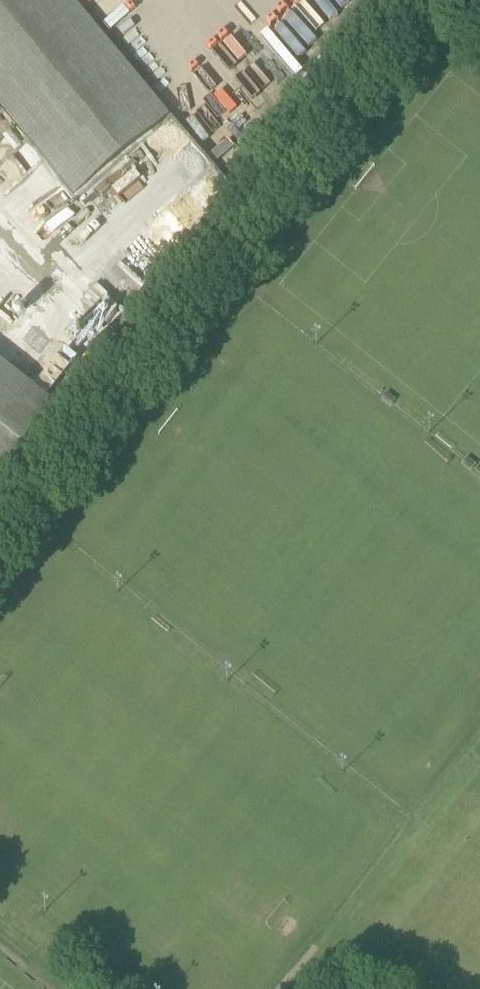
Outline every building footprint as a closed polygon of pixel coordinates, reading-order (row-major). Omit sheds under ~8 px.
[(73,0),(0,0),(0,103),(76,195),(170,117),(73,0)] [(0,362),(0,475),(56,407),(0,362)]
